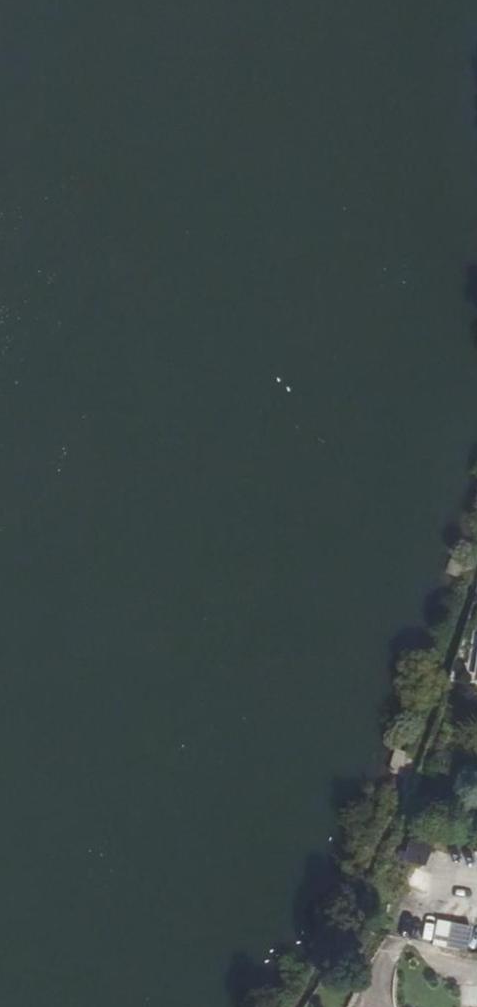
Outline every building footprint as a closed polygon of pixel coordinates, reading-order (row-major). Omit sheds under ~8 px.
[(435,921),(431,945),(465,951),(469,927),(435,921)]
